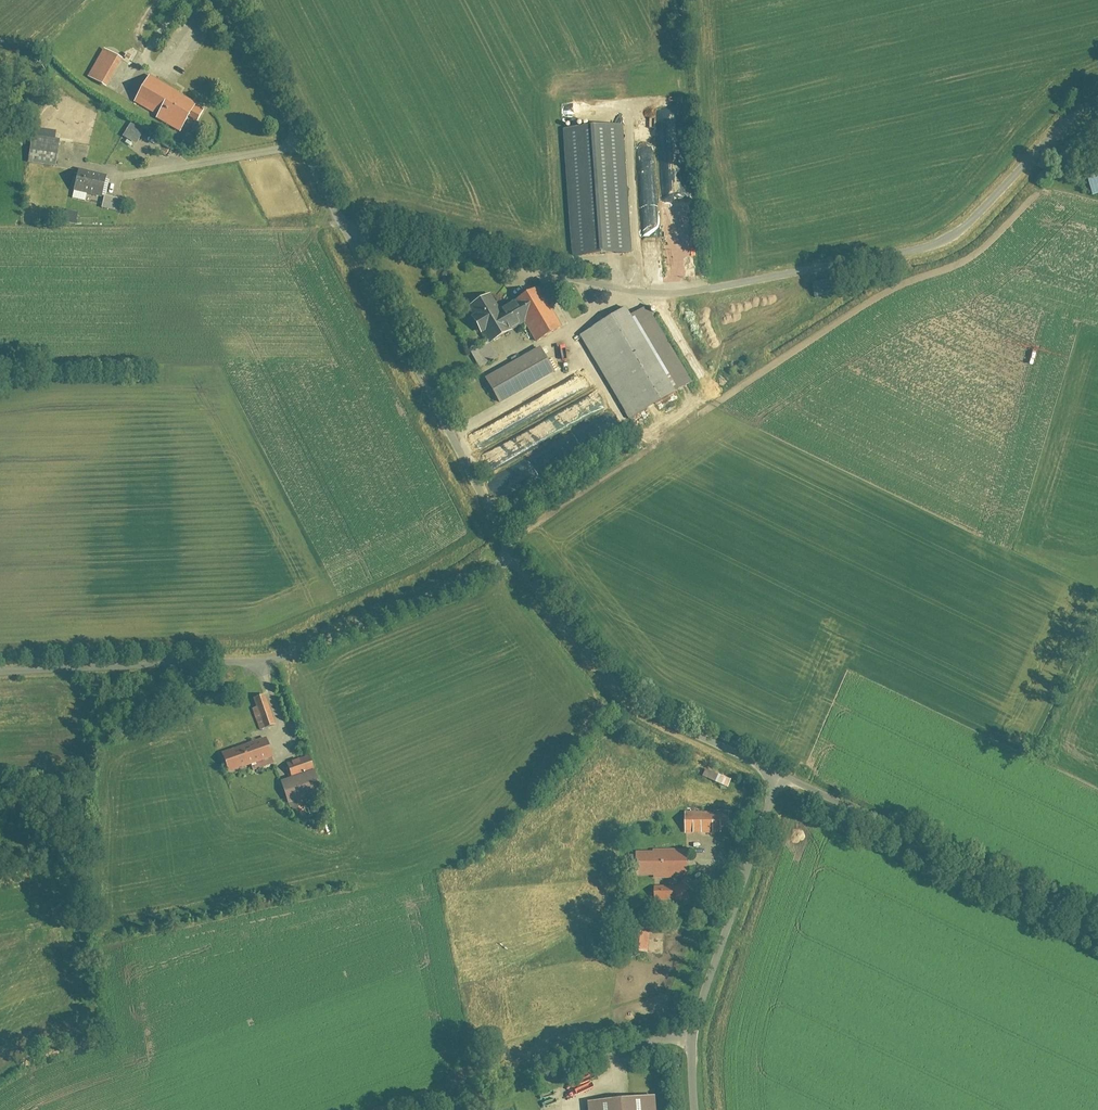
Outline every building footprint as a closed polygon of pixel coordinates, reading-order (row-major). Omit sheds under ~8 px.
[(88,75),(106,85),(122,57),(104,47),(88,75)] [(199,105),(151,76),(142,90),(134,104),(182,133),(192,117),(199,122),(205,112),(198,108),(199,105)] [(566,130),(572,257),(632,254),(625,127),(566,130)] [(33,137),(29,164),(61,168),(65,142),(33,137)] [(76,142),(74,157),(87,159),(89,144),(76,142)] [(80,174),(76,194),(104,198),(108,178),(80,174)] [(106,198),(104,210),(123,215),(125,202),(106,198)] [(515,326),(527,319),(539,340),(562,327),(540,288),(518,300),(519,303),(505,311),(495,294),(468,310),(489,347),(518,331),(515,326)] [(581,337),(633,422),(696,383),(650,309),(634,319),(628,308),(581,337)] [(475,354),(482,367),(499,359),(493,345),(475,354)] [(485,380),(499,404),(555,373),(541,348),(485,380)] [(253,701),(261,730),(276,726),(268,697),(253,701)] [(224,755),(230,774),(276,760),(270,741),(224,755)] [(290,762),(293,777),(316,771),(313,756),(290,762)] [(285,783),(291,803),(323,793),(317,773),(285,783)] [(689,809),(689,835),(733,835),(733,809),(689,809)] [(639,852),(639,882),(690,882),(690,853),(639,852)] [(657,884),(657,902),(689,902),(689,884),(657,884)] [(631,955),(652,955),(651,927),(631,928),(631,955)] [(590,1102),(591,1109),(661,1109),(660,1096),(590,1102)]
